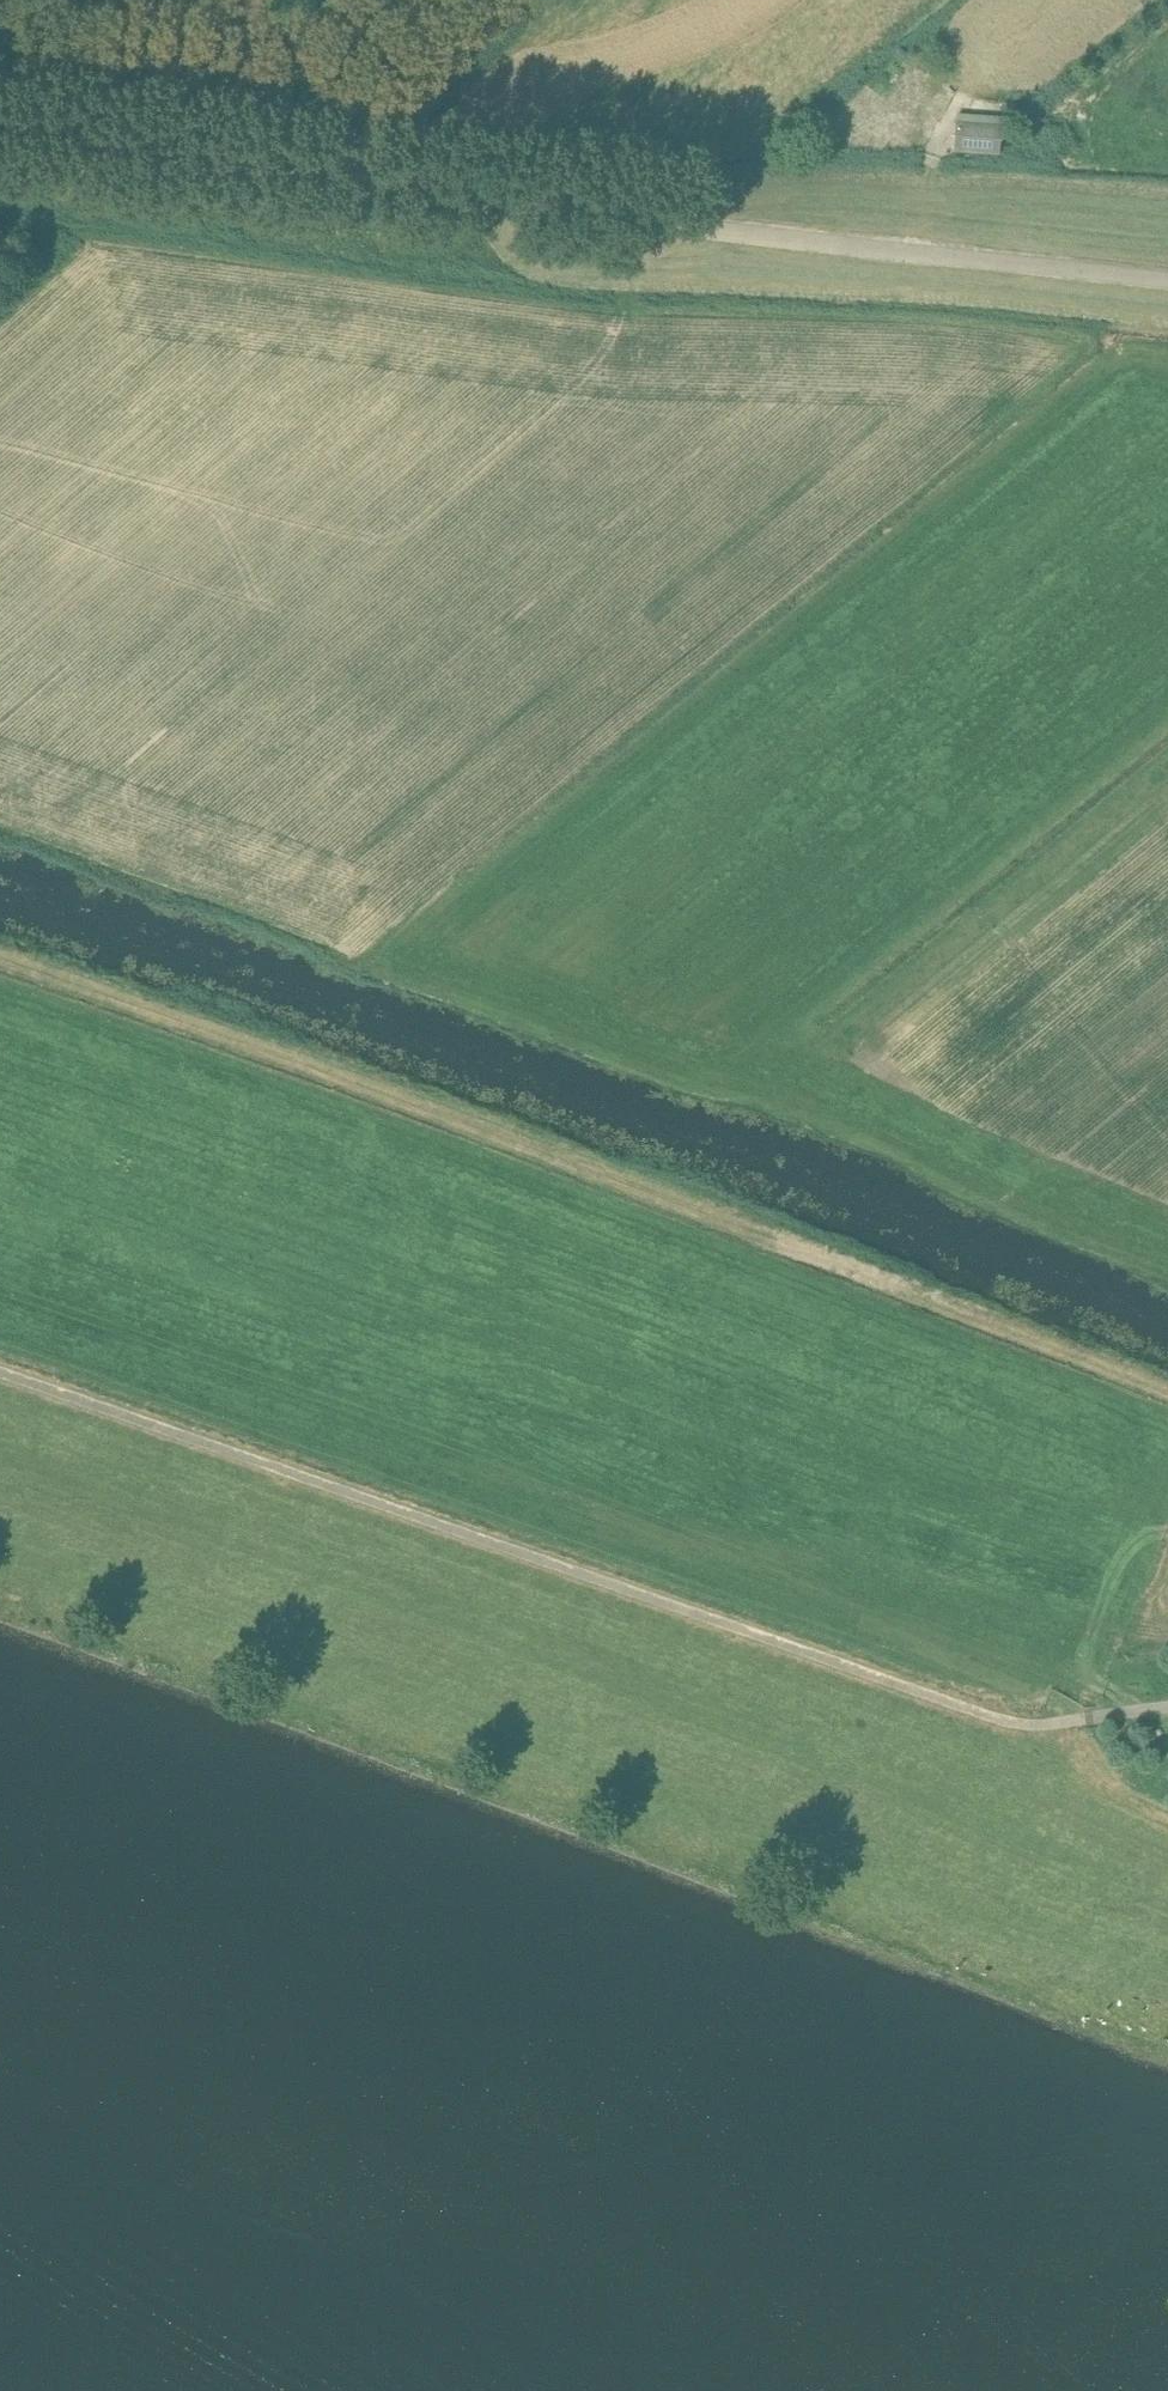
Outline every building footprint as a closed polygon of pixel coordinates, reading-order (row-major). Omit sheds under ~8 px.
[(1001,121),(965,119),(962,154),(999,156),(1001,121)]
